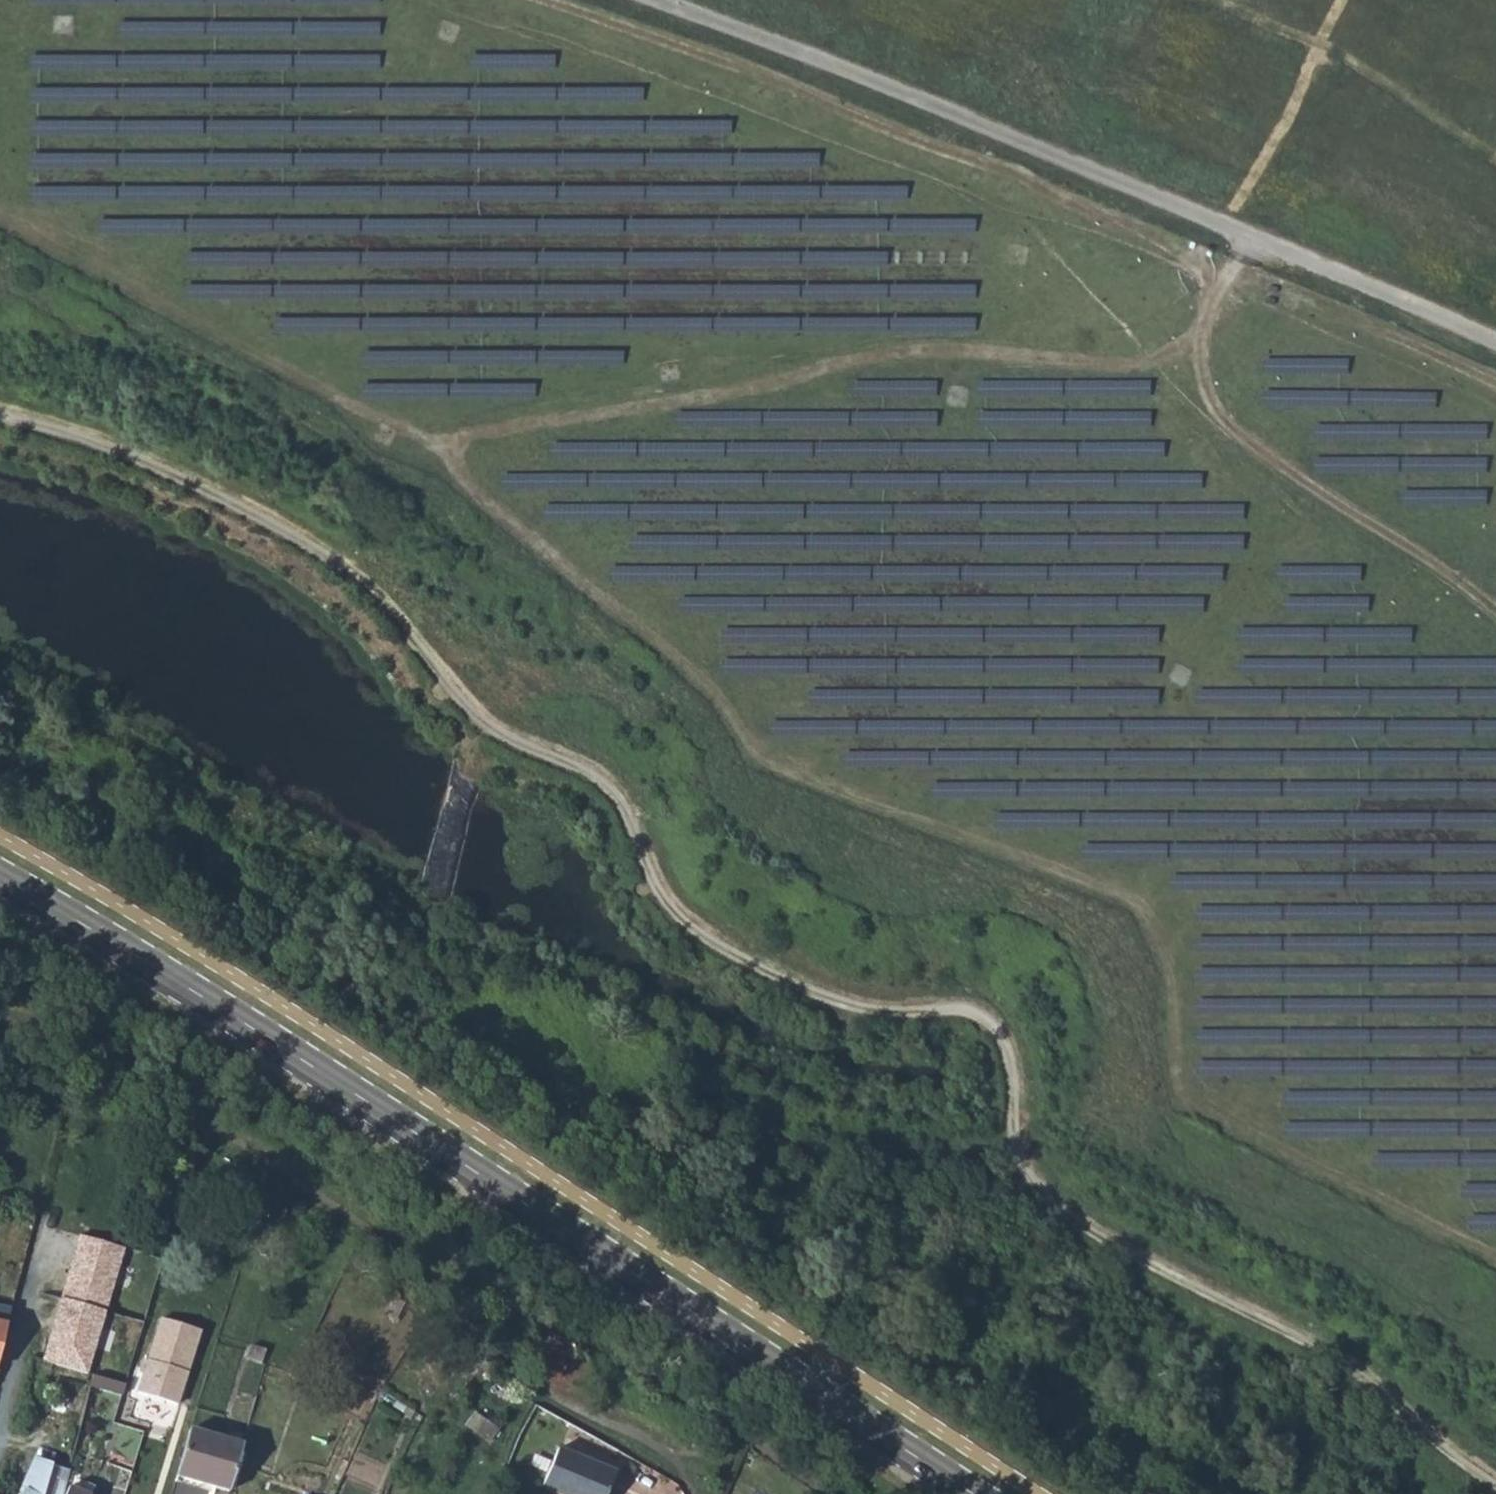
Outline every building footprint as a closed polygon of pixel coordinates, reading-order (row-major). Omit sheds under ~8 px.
[(129,1247),(81,1233),(62,1296),(110,1310),(129,1247)] [(110,1310),(62,1296),(45,1357),(91,1372),(110,1310)] [(163,1316),(141,1390),(180,1401),(201,1327),(163,1316)] [(177,1473),(228,1490),(241,1445),(191,1429),(177,1473)] [(615,1471),(557,1451),(544,1491),(554,1493),(607,1493),(615,1471)] [(46,1477),(30,1469),(18,1493),(63,1493),(65,1486),(46,1477)]
